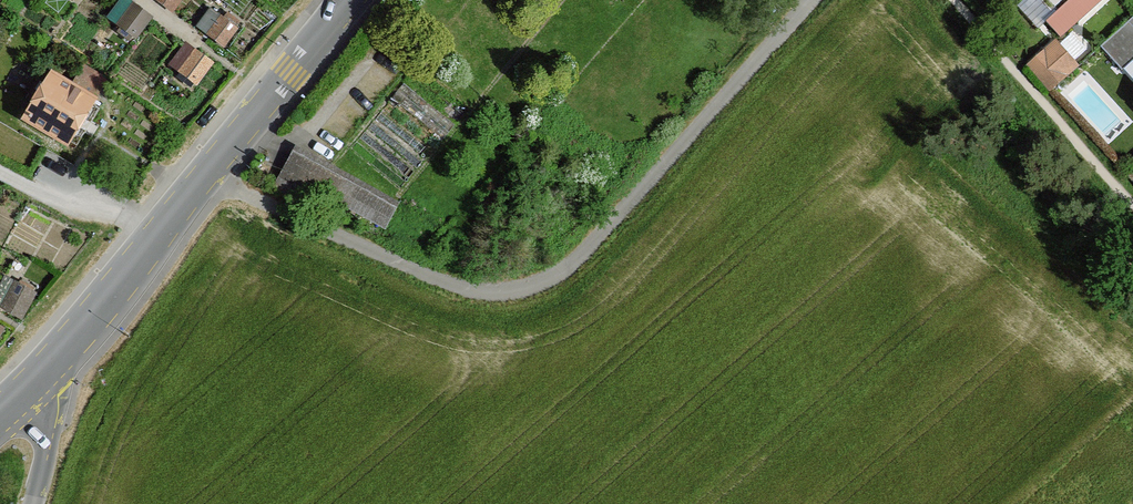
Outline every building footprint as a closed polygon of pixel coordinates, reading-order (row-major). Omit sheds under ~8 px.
[(1052,12),(1055,9),(1058,12),(1070,0),(1041,0),(1052,12)] [(1046,22),(1061,38),(1102,0),(1070,0),(1058,12),(1046,22)] [(1129,21),(1101,47),(1123,71),(1132,61),(1132,26),(1129,21)] [(1077,67),(1056,43),(1030,66),(1051,90),(1077,67)] [(1132,82),(1132,61),(1123,71),(1132,82)] [(55,78),(30,120),(71,145),(109,82),(86,68),(74,89),(55,78)] [(386,228),(395,208),(296,153),(277,183),(324,214),(334,199),(386,228)]
